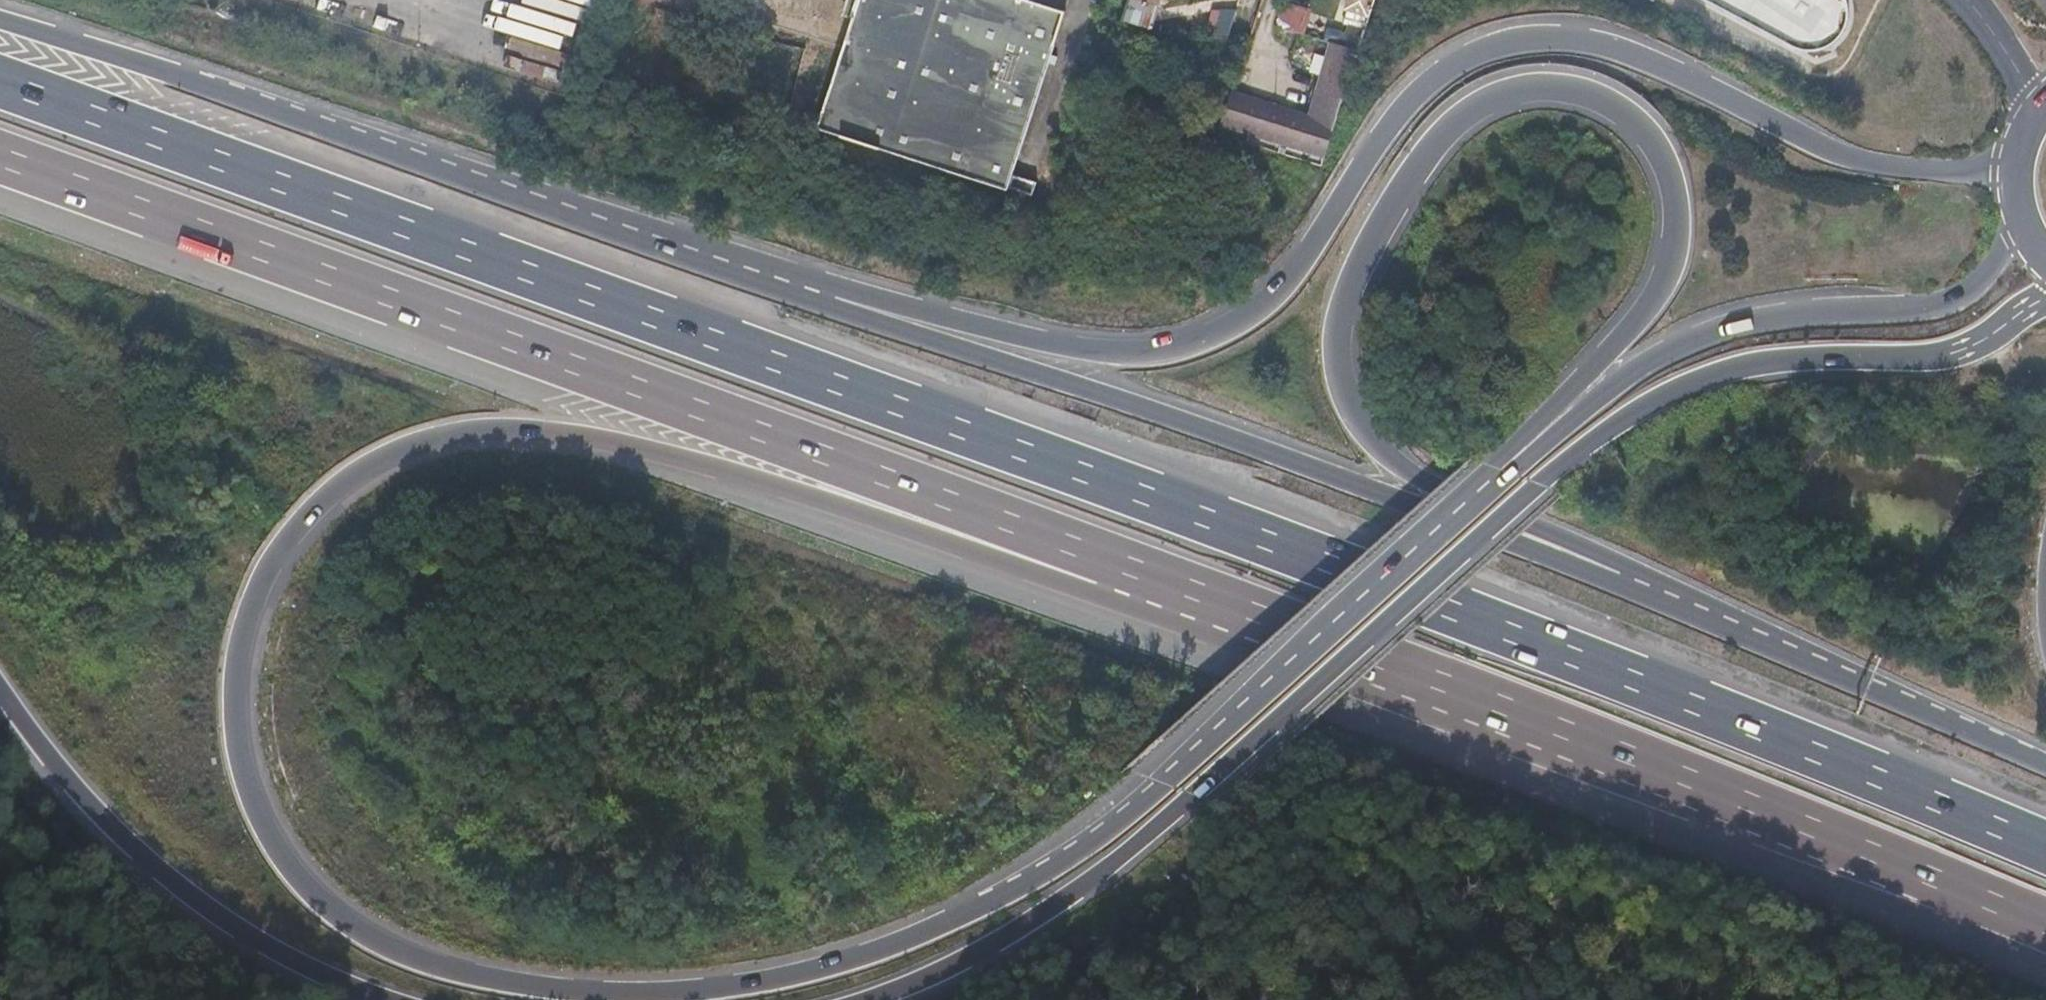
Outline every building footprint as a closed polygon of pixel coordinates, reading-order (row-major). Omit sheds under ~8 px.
[(1036,0),(854,0),(836,55),(814,125),(1004,186),(1005,184),(1029,192),(1033,178),(1009,171),(1061,8),(1036,0)] [(1153,0),(1129,0),(1128,1),(1150,9),(1153,0)] [(1371,0),(1345,0),(1341,12),(1356,17),(1351,33),(1360,37),(1371,0)] [(1785,43),(1803,0),(1705,0),(1785,43)] [(1785,43),(1806,49),(1821,50),(1839,37),(1847,26),(1847,12),(1843,0),(1803,0),(1785,43)] [(1230,95),(1208,88),(1111,57),(1100,92),(1219,127),(1230,95)] [(1341,100),(1351,65),(1335,59),(1324,93),(1341,100)] [(1230,95),(1237,69),(1217,63),(1208,88),(1230,95)] [(1331,129),(1290,117),(1230,95),(1219,127),(1247,134),(1322,159),(1331,129)]
